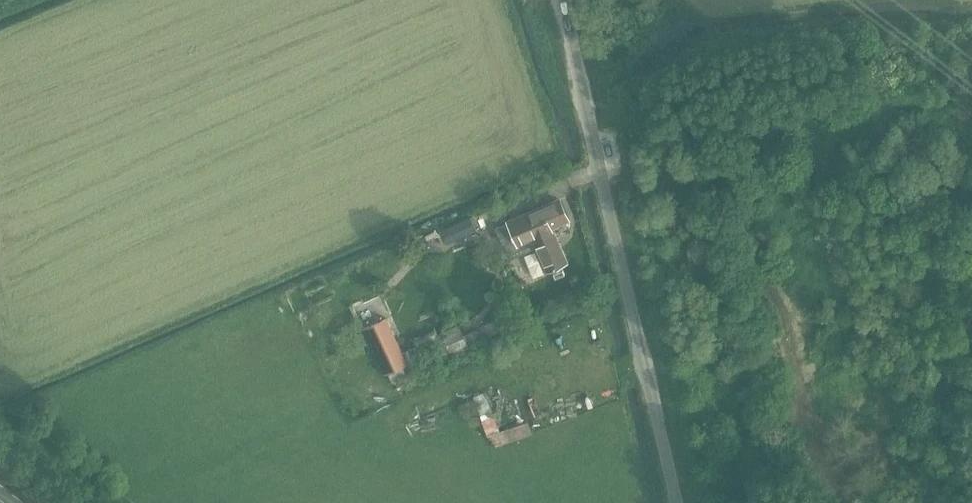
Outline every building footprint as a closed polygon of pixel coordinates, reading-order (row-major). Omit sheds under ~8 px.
[(547,271),(566,262),(553,233),(554,232),(551,226),(567,218),(558,198),(508,221),(509,223),(497,228),(510,257),(536,245),(547,271)] [(456,223),(440,231),(446,244),(463,236),(456,223)] [(386,318),(364,329),(384,373),(407,362),(386,318)] [(491,445),(533,431),(529,419),(500,429),(487,389),(474,394),(491,445)]
